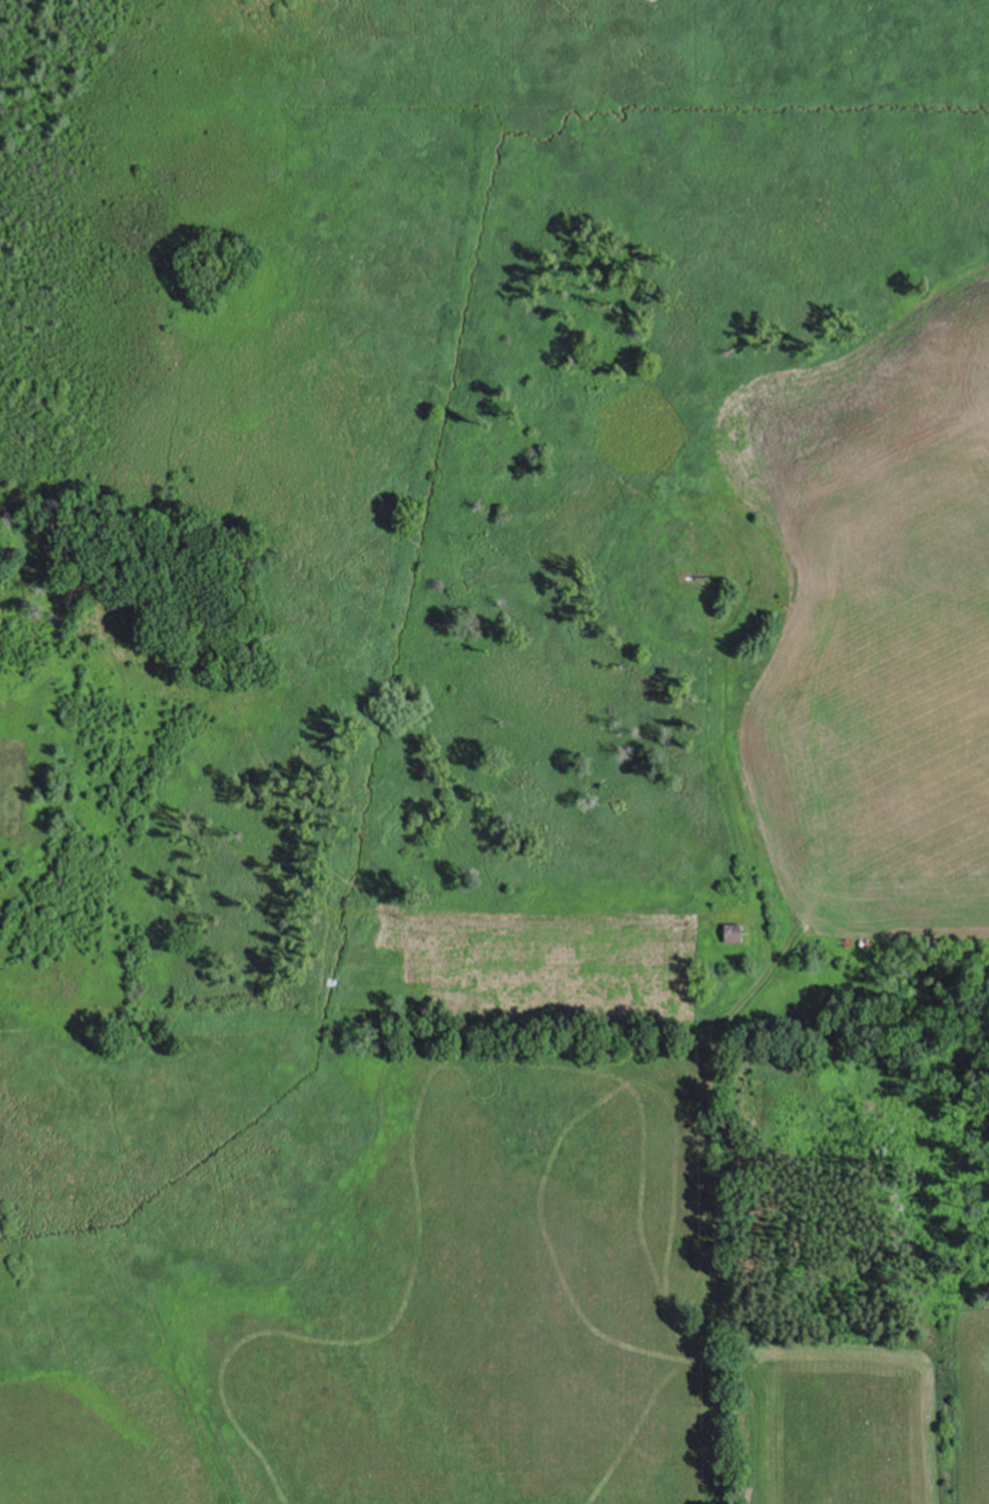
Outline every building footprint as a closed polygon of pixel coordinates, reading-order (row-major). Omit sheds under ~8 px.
[(722,943),(743,943),(743,925),(722,925),(722,943)]
